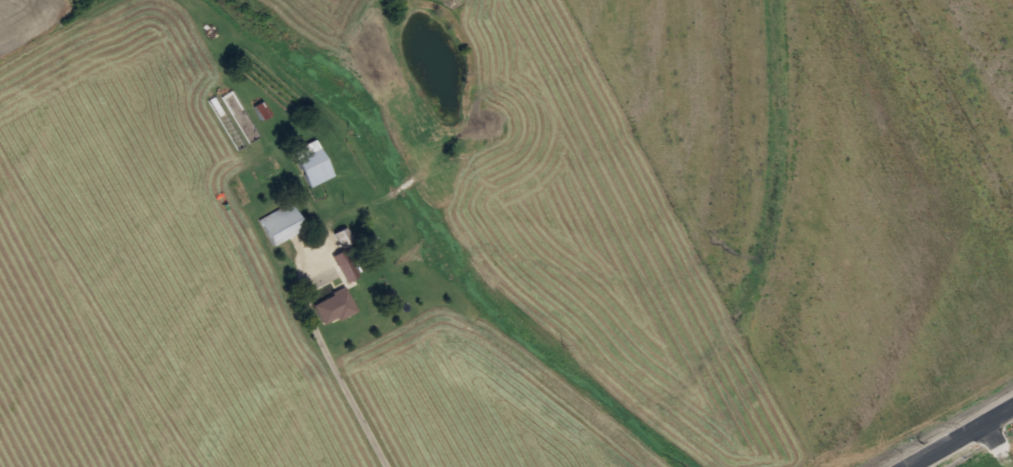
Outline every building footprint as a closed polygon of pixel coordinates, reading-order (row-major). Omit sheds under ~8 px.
[(295,159),(311,187),(333,175),(318,147),(295,159)] [(292,203),(259,217),(271,245),(304,230),(292,203)] [(346,256),(354,253),(345,228),(337,231),(346,256)] [(347,279),(354,276),(355,276),(357,275),(351,263),(341,268),(347,279)] [(356,309),(344,287),(313,304),(324,326),(356,309)]
